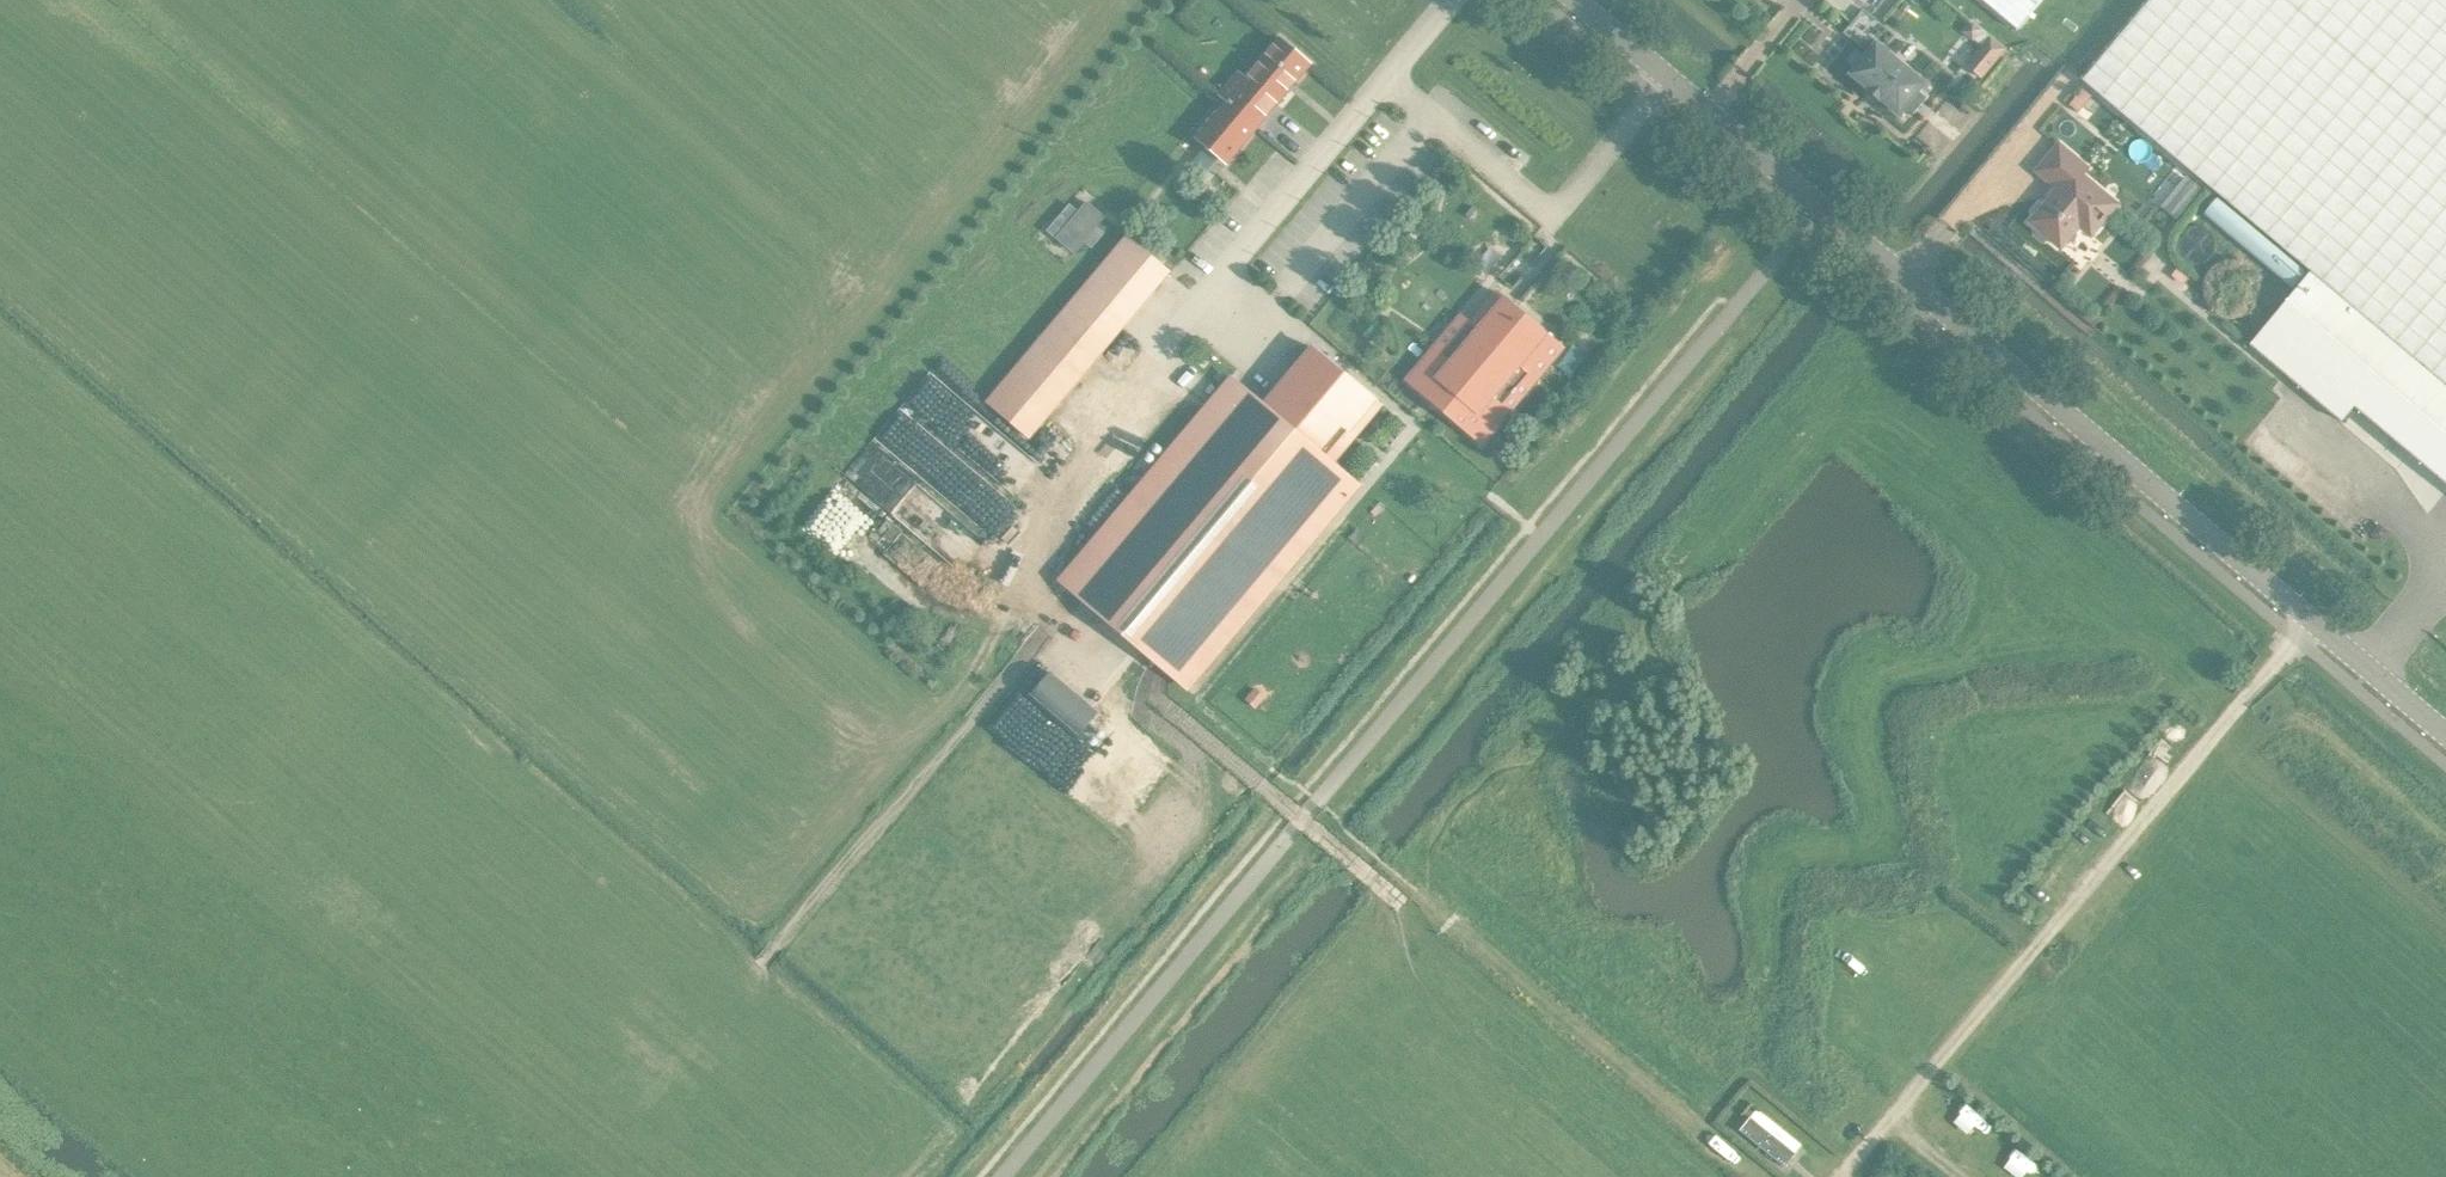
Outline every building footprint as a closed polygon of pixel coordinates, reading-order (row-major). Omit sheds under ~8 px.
[(2015,30),(2040,0),(1978,0),(2015,30)] [(2445,385),(2445,0),(2149,0),(2082,80),(2310,271),(2445,385)] [(1967,63),(1987,76),(2008,44),(1988,31),(1967,63)] [(1310,64),(1280,39),(1197,138),(1226,162),(1257,126),(1254,123),(1272,101),(1276,104),(1310,64)] [(1875,45),(1850,75),(1868,91),(1867,92),(1869,93),(1870,92),(1878,98),(1876,99),(1878,101),(1879,100),(1898,115),(1923,85),(1875,45)] [(2091,234),(2116,204),(2080,174),(2086,167),(2059,145),(2037,170),(2059,188),(2045,204),(2040,204),(2034,211),(2035,217),(2031,222),(2037,226),(2037,232),(2044,238),(2050,237),(2061,247),(2065,242),(2070,241),(2076,234),(2076,229),(2079,224),(2091,234)] [(2177,215),(2203,187),(2187,172),(2161,201),(2177,215)] [(1068,234),(1067,234),(1067,235),(1068,235),(1068,236),(1068,239),(1068,240),(1069,240),(1069,241),(1070,241),(1070,242),(1069,242),(1069,244),(1071,244),(1071,245),(1073,246),(1073,247),(1074,245),(1074,244),(1075,244),(1076,244),(1077,245),(1078,244),(1079,243),(1080,242),(1081,241),(1082,241),(1083,240),(1085,241),(1085,242),(1088,244),(1089,244),(1090,245),(1091,246),(1092,246),(1095,243),(1096,241),(1098,240),(1099,239),(1099,238),(1100,237),(1101,236),(1102,234),(1102,231),(1101,230),(1100,229),(1099,229),(1098,228),(1098,226),(1102,220),(1104,217),(1103,215),(1102,213),(1101,213),(1096,208),(1093,206),(1091,204),(1090,203),(1089,202),(1088,201),(1086,202),(1085,203),(1084,204),(1084,205),(1082,206),(1081,207),(1079,209),(1079,210),(1077,212),(1077,213),(1076,214),(1075,215),(1073,220),(1073,221),(1072,222),(1071,224),(1071,225),(1070,225),(1070,228),(1069,228),(1069,229),(1069,230),(1070,231),(1069,232),(1069,233),(1068,233),(1068,234)] [(1126,236),(987,400),(1031,438),(1170,273),(1126,236)] [(2342,421),(2355,406),(2445,482),(2445,385),(2310,271),(2249,343),(2342,421)] [(1430,373),(1459,397),(1446,413),(1472,435),(1553,339),(1498,292),(1430,373)] [(1571,343),(1558,360),(1573,371),(1586,354),(1571,343)] [(1374,398),(1315,348),(1266,406),(1234,379),(1063,582),(1186,686),(1358,483),(1325,456),(1374,398)] [(1039,690),(1048,667),(1035,662),(1026,685),(1039,690)] [(1052,669),(1033,692),(1083,733),(1102,710),(1052,669)] [(1742,1101),(1732,1113),(1775,1150),(1785,1137),(1742,1101)] [(1989,1146),(2004,1157),(2015,1140),(2000,1129),(1989,1146)]
